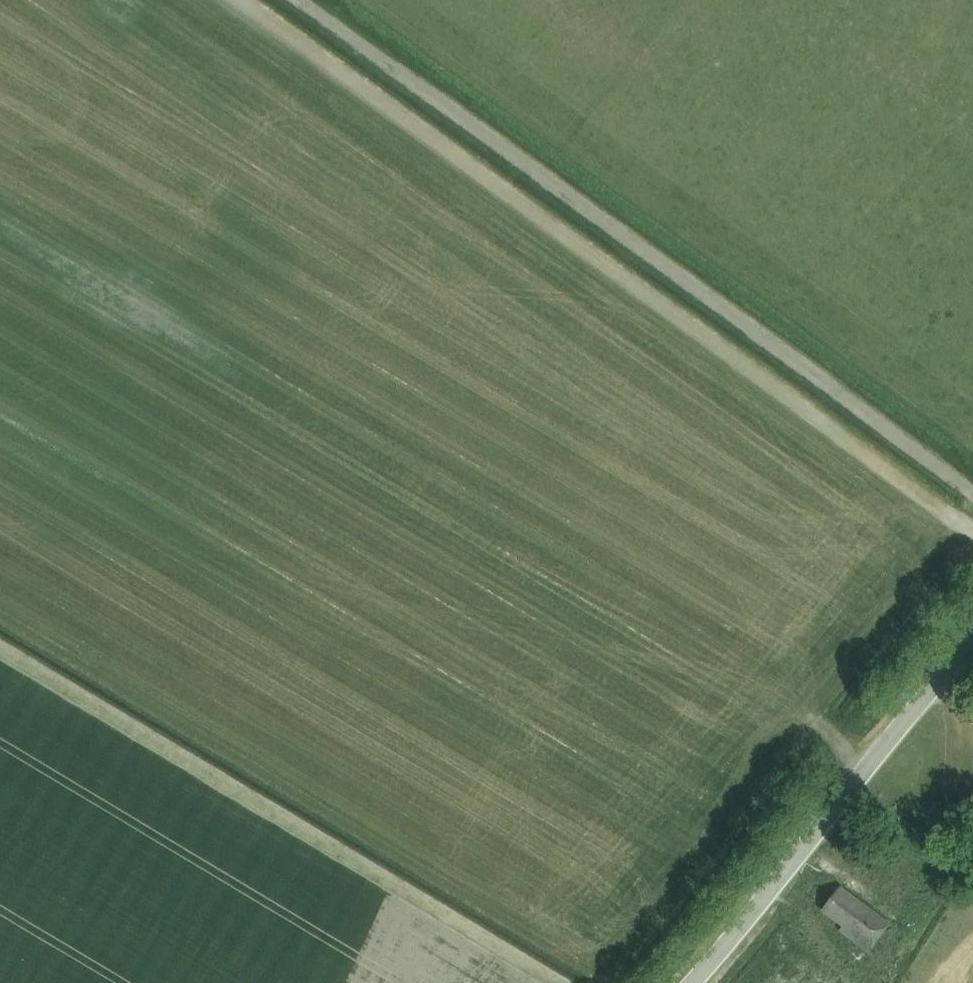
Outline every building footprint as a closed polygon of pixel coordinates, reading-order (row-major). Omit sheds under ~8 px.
[(960,844),(966,836),(952,825),(946,833),(960,844)] [(869,953),(889,925),(841,888),(824,910),(845,926),(841,932),(869,953)]
